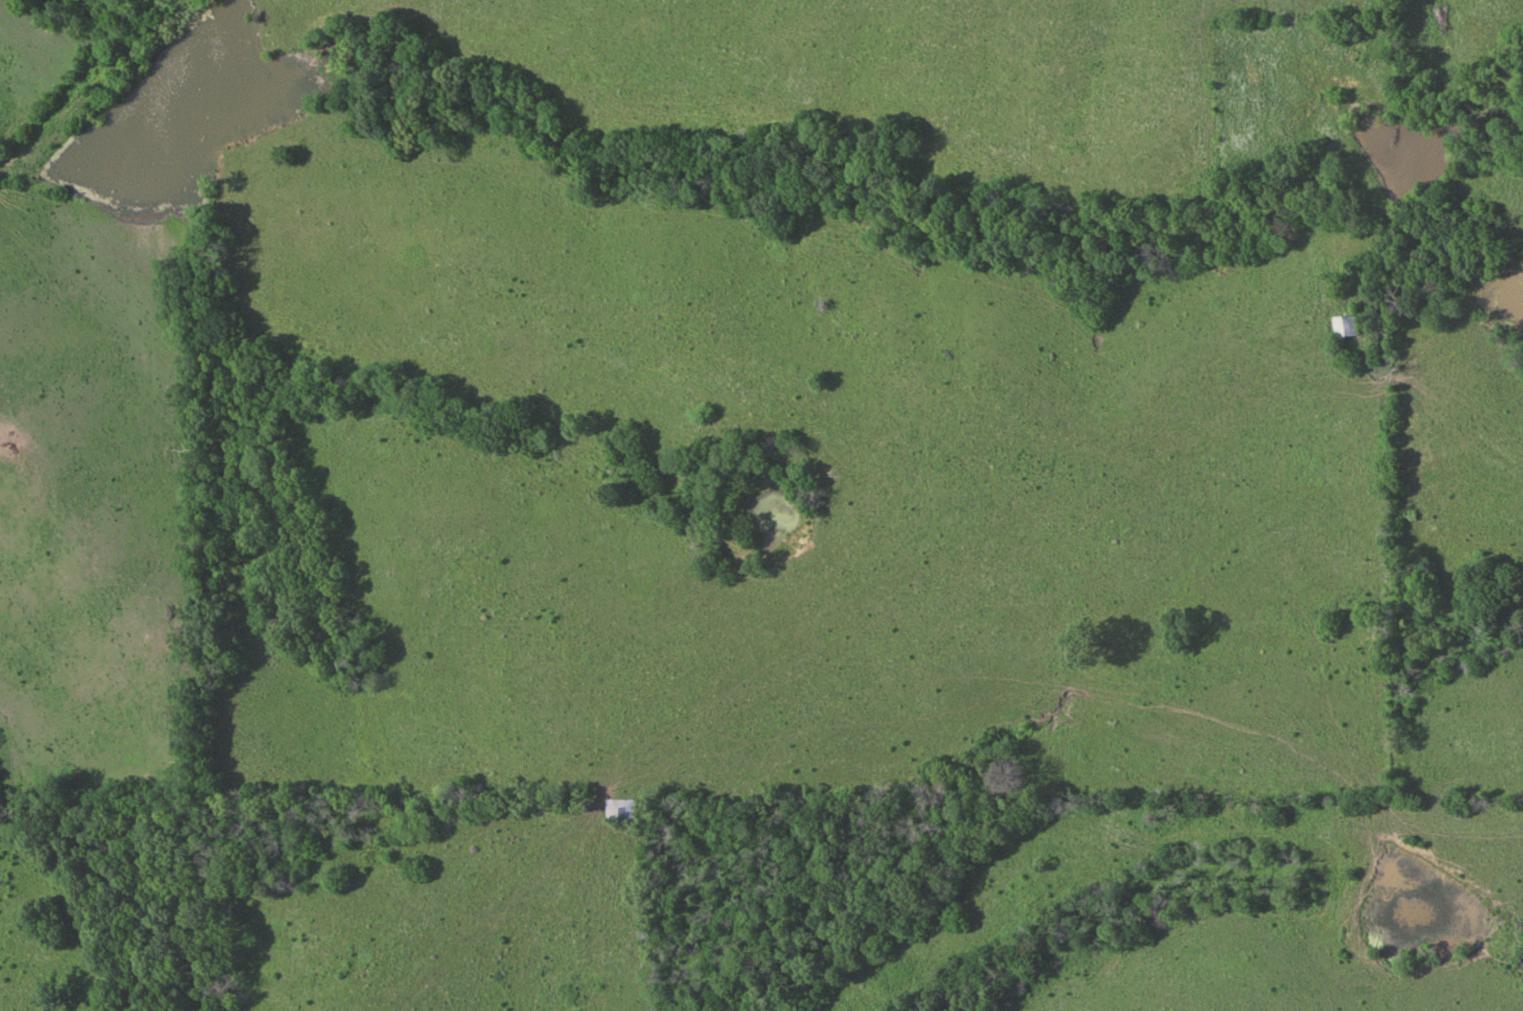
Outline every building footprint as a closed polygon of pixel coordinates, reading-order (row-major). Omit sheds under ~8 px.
[(1338,337),(1362,336),(1361,316),(1337,317),(1338,337)] [(610,822),(641,822),(641,800),(610,800),(610,822)]
